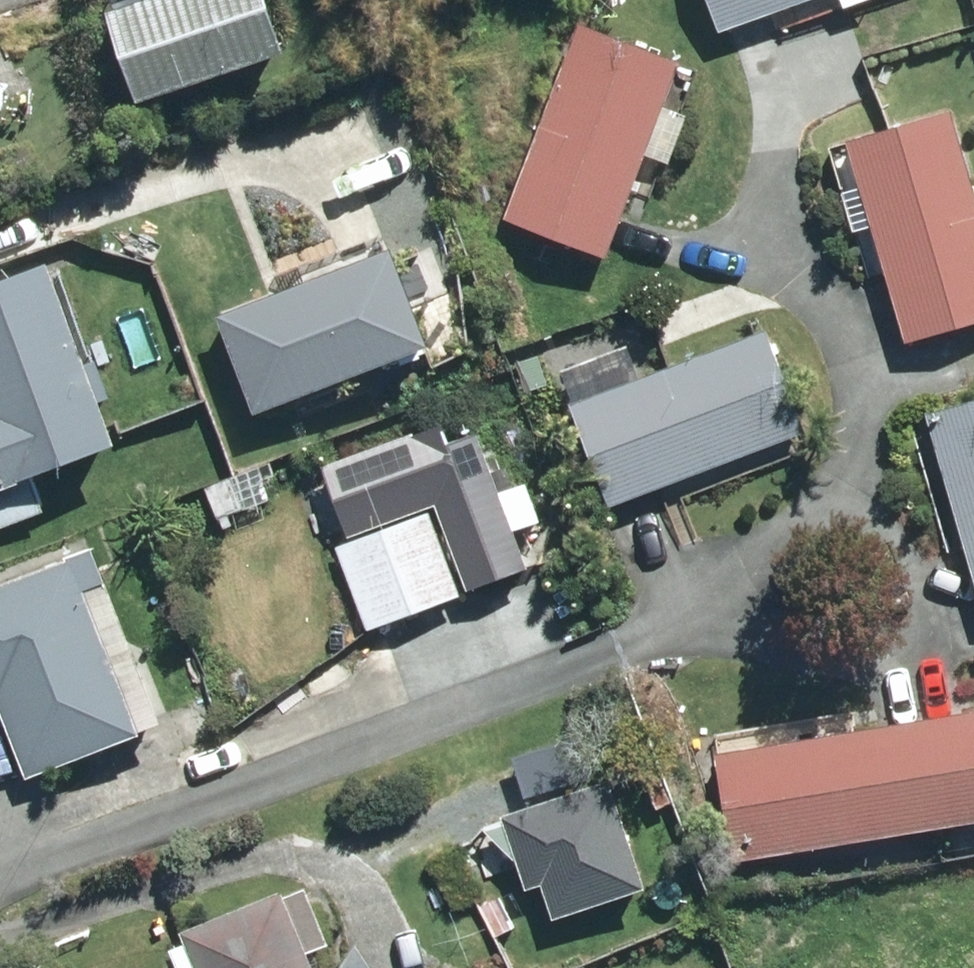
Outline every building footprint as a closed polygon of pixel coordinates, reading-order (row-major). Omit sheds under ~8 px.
[(120,22),(150,112),(301,62),(281,0),(187,0),(120,22)] [(727,39),(836,0),(713,0),(727,39)] [(851,15),(880,5),(879,0),(846,0),(851,15)] [(588,30),(510,228),(609,267),(687,69),(588,30)] [(856,150),(913,349),(973,332),(973,177),(958,121),(856,150)] [(52,518),(41,487),(129,456),(112,409),(123,405),(111,370),(95,376),(58,274),(0,295),(0,536),(52,518)] [(391,278),(219,341),(255,440),(428,377),(391,278)] [(773,339),(578,412),(616,514),(811,442),(773,339)] [(521,368),(531,398),(550,391),(540,362),(521,368)] [(935,421),(973,555),(973,410),(935,421)] [(434,523),(461,606),(526,585),(482,449),(417,470),(434,523)] [(460,614),(433,531),(341,561),(368,644),(460,614)] [(102,561),(0,600),(0,709),(2,708),(33,788),(148,745),(147,740),(167,733),(102,561)] [(930,731),(946,837),(973,833),(973,725),(930,731)] [(930,731),(726,762),(742,868),(946,837),(930,731)] [(316,960),(333,954),(313,900),(290,908),(287,901),(186,938),(192,954),(177,959),(180,967),(319,967),(316,960)] [(362,953),(352,967),(371,967),(362,953)]
